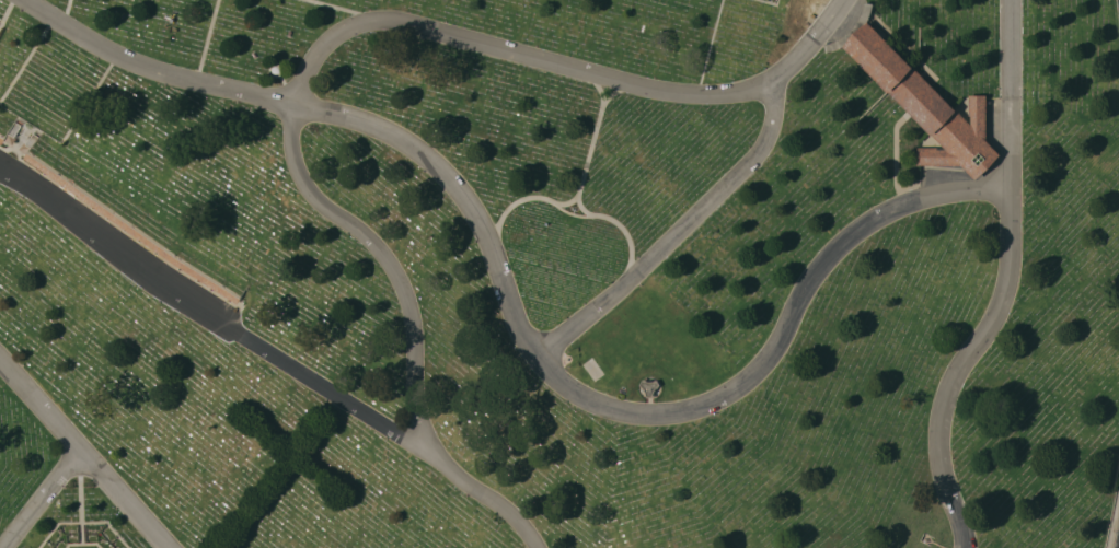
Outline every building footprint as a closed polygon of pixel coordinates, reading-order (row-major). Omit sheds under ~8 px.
[(844,46),(840,48),(833,50),(827,51),(824,44),(829,43),(839,39),(844,36),(850,33),(856,26),(861,20),(864,12),(866,4),(866,2),(874,3),(874,8),(870,18),(868,21),(971,124),(971,115),(969,115),(969,95),(988,95),(988,140),(1002,154),(977,179),(962,164),(918,165),(918,147),(938,147),(938,149),(946,149),(844,46)] [(3,144),(0,143),(0,131),(8,136),(15,121),(22,125),(15,137),(18,138),(13,144),(5,140),(3,144)] [(644,380),(646,381),(648,381),(651,381),(654,381),(658,378),(660,384),(658,387),(656,389),(655,392),(654,394),(654,396),(648,397),(647,394),(647,390),(645,388),(644,386),(642,385),(644,380)]
